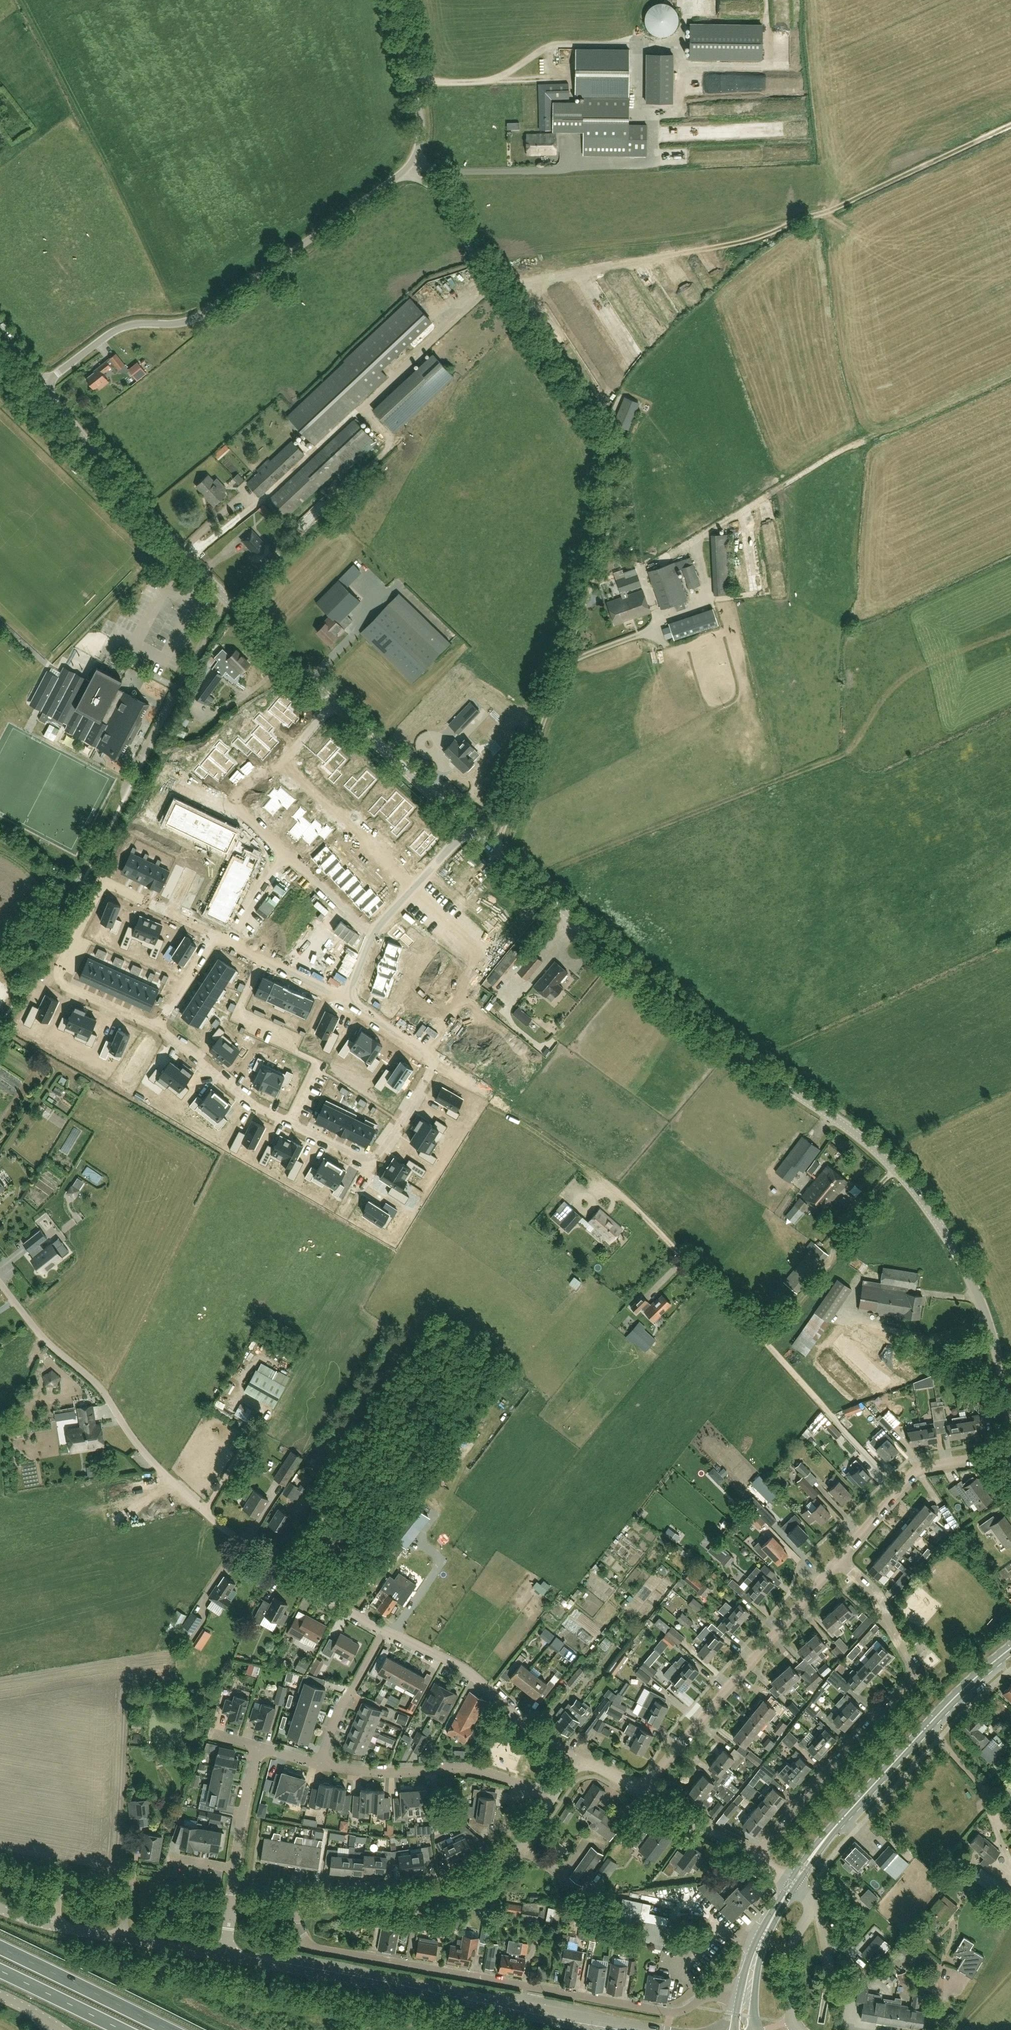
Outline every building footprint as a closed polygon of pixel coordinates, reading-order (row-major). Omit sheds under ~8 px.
[(675,7),(673,6),(671,5),(670,4),(669,3),(667,3),(666,2),(663,2),(661,2),(659,3),(657,3),(656,4),(654,5),(653,5),(652,6),(650,7),(649,8),(648,10),(648,11),(647,12),(647,13),(646,14),(646,15),(646,17),(646,18),(646,19),(646,20),(646,22),(646,23),(647,25),(647,26),(648,27),(648,28),(649,29),(650,31),(651,32),(652,32),(654,34),(655,35),(657,35),(659,36),(660,36),(661,36),(663,36),(665,36),(667,36),(669,35),(671,34),(672,33),(674,32),(675,31),(676,30),(676,29),(677,28),(678,26),(678,25),(679,24),(679,22),(680,20),(680,18),(679,17),(679,15),(679,14),(678,13),(678,12),(677,10),(676,9),(675,8),(675,7)] [(788,6),(777,6),(776,50),(773,50),(773,66),(788,66),(788,6)] [(760,60),(761,25),(689,24),(689,59),(760,60)] [(628,125),(629,49),(576,49),(575,96),(584,96),(584,104),(553,105),(553,117),(584,117),(584,122),(570,122),(570,120),(553,120),(553,131),(560,131),(584,131),(583,155),(646,155),(647,125),(628,125)] [(435,51),(435,59),(447,59),(447,51),(435,51)] [(646,103),(672,103),(673,55),(647,54),(646,103)] [(569,98),(569,83),(539,84),(540,130),(552,129),(551,99),(569,98)] [(556,154),(556,134),(527,134),(527,154),(556,154)] [(345,361),(287,416),(314,444),(372,389),(386,376),(381,370),(432,321),(411,299),(345,361)] [(645,318),(639,331),(651,337),(657,324),(645,318)] [(617,328),(609,333),(617,345),(625,340),(617,328)] [(109,359),(118,370),(125,364),(116,353),(109,359)] [(395,433),(454,377),(432,353),(373,410),(395,433)] [(106,379),(102,374),(110,367),(106,361),(93,371),(94,373),(85,379),(94,389),(106,379)] [(138,362),(128,369),(137,381),(147,373),(138,362)] [(612,423),(627,429),(639,402),(623,396),(612,423)] [(283,519),(370,437),(354,419),(267,501),(283,519)] [(260,495),(304,454),(292,440),(248,482),(260,495)] [(226,444),(220,449),(225,454),(231,449),(226,444)] [(222,454),(218,458),(228,473),(233,470),(222,454)] [(231,479),(238,486),(243,481),(236,474),(231,479)] [(208,475),(196,486),(214,505),(225,494),(223,492),(219,487),(223,484),(217,477),(213,481),(208,475)] [(297,538),(331,508),(322,498),(288,528),(297,538)] [(274,514),(264,503),(258,509),(267,520),(274,514)] [(276,553),(267,543),(265,545),(252,530),(242,540),(253,552),(254,551),(256,553),(251,558),(253,560),(253,562),(256,566),(259,566),(261,568),(276,553)] [(730,594),(727,534),(711,535),(714,595),(730,594)] [(687,600),(677,570),(682,568),(689,588),(700,585),(690,557),(648,571),(661,609),(675,604),(677,611),(686,608),(684,601),(687,600)] [(377,572),(362,578),(369,593),(384,587),(377,572)] [(607,602),(615,625),(623,622),(623,621),(630,619),(633,617),(633,618),(651,612),(643,590),(628,595),(626,591),(641,586),(637,572),(616,580),(621,593),(622,597),(607,602)] [(338,579),(316,602),(330,616),(324,622),(325,623),(317,632),(330,644),(338,636),(338,635),(344,629),(344,628),(351,621),(346,615),(360,600),(338,579)] [(404,586),(393,598),(450,653),(461,642),(404,586)] [(440,653),(388,604),(360,633),(412,682),(440,653)] [(718,624),(713,608),(669,623),(669,626),(673,637),(674,639),(718,624)] [(669,626),(662,629),(666,639),(673,637),(669,626)] [(207,675),(193,694),(203,702),(222,676),(226,670),(230,675),(231,674),(234,678),(241,671),(249,663),(236,650),(230,656),(223,648),(215,657),(218,660),(218,661),(212,668),(207,675)] [(211,656),(205,664),(209,668),(210,666),(215,659),(211,656)] [(142,720),(149,706),(150,706),(118,688),(122,681),(97,668),(95,672),(93,676),(89,684),(62,670),(58,678),(47,672),(48,671),(47,671),(29,704),(67,724),(65,729),(123,759),(122,758),(129,744),(130,744),(131,744),(128,743),(140,720),(143,721),(142,720)] [(281,703),(272,714),(289,728),(293,722),(295,724),(300,718),(293,712),(288,707),(292,702),(282,694),(278,700),(281,703)] [(458,733),(466,724),(475,715),(479,711),(470,702),(466,706),(449,724),(458,733)] [(43,712),(40,717),(61,727),(63,723),(43,712)] [(262,727),(254,735),(271,751),(272,751),(271,751),(280,742),(270,733),(275,727),(260,714),(254,720),(262,727)] [(189,719),(180,715),(177,722),(186,727),(189,719)] [(175,726),(172,733),(183,738),(186,732),(175,726)] [(238,737),(233,743),(248,757),(253,751),(263,761),(271,751),(254,735),(246,744),(238,737)] [(330,739),(317,755),(325,763),(326,763),(337,751),(338,751),(340,748),(330,739)] [(447,751),(445,752),(450,757),(452,755),(459,762),(458,764),(464,770),(467,768),(469,769),(475,763),(473,761),(474,760),(467,754),(474,747),(466,739),(461,744),(455,739),(445,749),(447,751)] [(220,750),(212,760),(228,773),(236,764),(225,755),(229,750),(220,741),(215,747),(220,750)] [(325,763),(323,766),(332,774),(329,778),(334,783),(343,774),(337,769),(347,759),(338,751),(337,751),(326,763),(325,763)] [(199,766),(195,771),(204,779),(209,774),(219,783),(228,773),(212,760),(204,769),(199,766)] [(307,765),(302,771),(312,779),(317,773),(307,765)] [(353,776),(344,786),(349,790),(353,787),(362,795),(377,779),(367,770),(358,781),(353,776)] [(271,798),(263,807),(273,816),(282,805),(287,809),(295,800),(290,795),(287,799),(274,788),(268,795),(271,798)] [(382,796),(368,811),(374,816),(381,809),(390,816),(405,799),(396,791),(387,801),(382,796)] [(405,799),(390,816),(398,824),(391,831),(397,837),(411,822),(405,817),(414,807),(405,799)] [(176,802),(166,822),(227,851),(228,850),(236,833),(237,831),(176,802)] [(298,821),(289,831),(299,840),(301,837),(300,837),(312,824),(311,823),(302,816),(306,812),(300,807),(292,816),(298,821)] [(312,824),(300,837),(301,837),(310,845),(319,834),(324,839),(333,829),(327,825),(323,829),(314,821),(311,823),(312,824)] [(424,830),(410,846),(421,856),(426,851),(431,845),(437,838),(431,833),(430,835),(424,830)] [(210,908),(209,909),(229,919),(230,917),(255,864),(256,863),(255,863),(259,854),(250,850),(252,846),(236,833),(228,850),(236,854),(235,855),(210,908)] [(324,846),(312,858),(319,866),(319,867),(332,854),(324,846)] [(131,852),(122,871),(135,877),(144,858),(143,858),(134,854),(137,848),(133,847),(130,852),(131,852)] [(144,858),(135,877),(147,883),(148,883),(157,864),(155,864),(146,860),(149,854),(145,853),(143,858),(144,858)] [(332,854),(319,867),(326,874),(339,862),(332,854)] [(466,874),(471,861),(463,857),(457,870),(466,874)] [(147,883),(146,885),(154,889),(155,887),(160,889),(169,871),(159,866),(161,860),(158,859),(155,864),(157,864),(148,883),(147,883)] [(398,859),(393,865),(401,874),(407,869),(398,859)] [(339,862),(326,874),(327,874),(330,877),(333,880),(334,881),(346,869),(339,862)] [(346,869),(334,881),(338,885),(341,888),(353,876),(346,869)] [(353,876),(341,888),(345,892),(347,895),(348,895),(360,883),(353,876)] [(360,883),(348,895),(353,900),(354,902),(354,903),(367,890),(360,883)] [(438,886),(432,893),(447,907),(453,900),(438,886)] [(367,890),(354,903),(361,910),(374,898),(367,890)] [(430,899),(426,904),(439,916),(447,907),(432,893),(428,897),(430,899)] [(498,896),(486,912),(496,920),(509,903),(498,896)] [(374,898),(361,910),(362,911),(362,910),(369,918),(382,906),(374,898)] [(109,900),(100,921),(112,926),(111,930),(117,933),(122,921),(116,918),(121,905),(109,900)] [(479,901),(472,910),(476,914),(484,905),(479,901)] [(509,903),(496,920),(506,927),(519,911),(509,903)] [(417,908),(407,919),(417,928),(413,932),(422,941),(427,936),(423,933),(433,922),(417,908)] [(128,925),(120,946),(128,949),(132,938),(142,942),(143,942),(151,920),(140,916),(135,928),(128,925)] [(142,942),(141,944),(152,948),(149,955),(157,958),(164,940),(157,937),(162,925),(151,920),(143,942),(142,942)] [(514,927),(507,936),(511,940),(519,931),(514,927)] [(405,933),(400,939),(409,947),(414,942),(405,933)] [(171,945),(164,956),(170,960),(169,961),(181,969),(196,945),(190,941),(192,939),(185,935),(180,943),(176,949),(171,945)] [(382,957),(378,964),(398,971),(398,962),(403,947),(388,942),(383,957),(382,957)] [(109,943),(107,948),(114,951),(116,946),(109,943)] [(527,979),(542,961),(533,954),(517,972),(527,979)] [(88,957),(79,977),(89,981),(97,961),(88,957)] [(219,958),(212,968),(228,979),(232,982),(238,971),(219,958)] [(97,961),(89,981),(97,985),(106,965),(97,961)] [(558,984),(568,972),(555,961),(534,986),(551,1000),(562,987),(558,984)] [(456,962),(449,971),(466,983),(473,974),(456,962)] [(377,973),(370,992),(385,998),(392,978),(393,978),(398,971),(378,964),(377,973)] [(106,965),(97,985),(106,989),(115,969),(106,965)] [(212,968),(206,977),(222,988),(223,988),(228,979),(212,968)] [(115,969),(106,989),(115,993),(124,973),(115,969)] [(449,971),(442,980),(459,992),(466,983),(449,971)] [(124,973),(115,993),(124,997),(132,977),(124,973)] [(132,977),(124,997),(132,1000),(141,981),(132,977)] [(206,977),(200,986),(216,997),(220,1000),(226,990),(223,988),(222,988),(206,977)] [(263,977),(254,995),(266,1001),(267,998),(266,998),(274,982),(263,977)] [(442,980),(436,989),(452,1002),(459,992),(442,980)] [(141,981),(132,1000),(141,1004),(150,985),(141,981)] [(274,982),(266,998),(267,998),(276,1003),(284,986),(283,986),(274,982)] [(150,985),(141,1004),(150,1009),(159,989),(150,985)] [(276,1003),(274,1007),(284,1012),(286,1008),(286,1007),(294,990),(284,985),(283,986),(284,986),(276,1003)] [(200,986),(194,995),(211,1006),(216,997),(200,986)] [(436,989),(429,999),(445,1011),(452,1002),(436,989)] [(294,990),(286,1007),(286,1008),(296,1012),(303,995),(304,995),(294,990)] [(33,1005),(24,1023),(31,1027),(36,1016),(49,1022),(59,1001),(46,995),(39,1008),(33,1005)] [(194,995),(189,1005),(205,1015),(211,1006),(194,995)] [(303,995),(296,1012),(307,1017),(314,1000),(304,995),(303,995)] [(415,1010),(406,1021),(425,1035),(434,1023),(427,1018),(431,1012),(414,1000),(410,1006),(415,1010)] [(189,1005),(182,1014),(202,1027),(209,1017),(205,1015),(189,1005)] [(63,1016),(57,1028),(65,1031),(65,1030),(76,1034),(76,1035),(85,1014),(85,1015),(87,1011),(75,1006),(69,1019),(63,1016)] [(518,1007),(513,1014),(519,1018),(524,1012),(518,1007)] [(17,1011),(13,1018),(18,1021),(22,1014),(17,1011)] [(326,1011),(316,1032),(328,1038),(323,1049),(330,1053),(339,1034),(332,1030),(339,1017),(326,1011)] [(76,1034),(74,1038),(86,1043),(85,1044),(92,1047),(97,1035),(91,1032),(96,1019),(85,1015),(85,1014),(76,1035),(76,1034)] [(462,1039),(455,1051),(465,1057),(465,1058),(475,1043),(475,1044),(477,1041),(466,1034),(470,1029),(463,1025),(456,1035),(462,1039)] [(217,1041),(210,1049),(215,1053),(213,1055),(217,1059),(230,1043),(231,1043),(232,1041),(223,1034),(225,1031),(219,1026),(211,1036),(217,1041)] [(106,1039),(100,1056),(106,1059),(108,1054),(120,1059),(130,1034),(118,1029),(112,1042),(106,1039)] [(348,1038),(338,1053),(344,1057),(349,1050),(359,1057),(372,1038),(362,1031),(354,1042),(348,1038)] [(372,1038),(359,1057),(369,1064),(367,1067),(373,1071),(380,1060),(374,1056),(382,1045),(372,1038)] [(230,1043),(217,1059),(222,1063),(224,1060),(228,1064),(237,1053),(240,1050),(231,1043),(230,1043)] [(240,1050),(237,1053),(242,1056),(247,1050),(243,1047),(240,1050)] [(18,1057),(8,1050),(4,1056),(14,1063),(18,1057)] [(259,1071),(253,1084),(264,1089),(274,1068),(275,1068),(277,1064),(265,1058),(267,1055),(260,1052),(253,1069),(259,1071)] [(386,1068),(374,1085),(381,1090),(385,1084),(396,1092),(401,1086),(407,1077),(413,1068),(401,1060),(392,1072),(386,1068)] [(156,1068),(148,1078),(154,1083),(155,1082),(165,1089),(167,1086),(180,1069),(180,1068),(170,1061),(162,1072),(156,1068)] [(180,1069),(167,1086),(176,1094),(182,1099),(189,1089),(184,1085),(192,1074),(182,1066),(180,1068),(180,1069)] [(274,1068),(264,1089),(276,1095),(282,1082),(288,1085),(293,1073),(287,1070),(285,1074),(275,1068),(274,1068)] [(443,1087),(435,1100),(449,1107),(446,1112),(457,1119),(460,1113),(456,1111),(463,1098),(443,1087)] [(198,1095),(189,1105),(195,1109),(195,1108),(205,1116),(221,1097),(212,1089),(203,1100),(198,1095)] [(366,1089),(363,1094),(373,1100),(376,1095),(366,1089)] [(221,1097),(205,1116),(215,1124),(214,1125),(219,1129),(227,1120),(222,1116),(231,1105),(221,1097)] [(326,1099),(316,1120),(327,1125),(337,1104),(326,1099)] [(389,1108),(402,1110),(404,1101),(390,1099),(389,1108)] [(337,1104),(327,1125),(336,1130),(347,1109),(337,1104)] [(336,1130),(346,1135),(354,1117),(355,1118),(357,1114),(347,1109),(336,1130)] [(354,1117),(346,1135),(356,1140),(364,1122),(355,1118),(354,1117)] [(364,1122),(356,1140),(366,1145),(377,1124),(366,1118),(364,1122)] [(421,1118),(414,1129),(417,1131),(417,1130),(432,1139),(438,1129),(443,1133),(447,1126),(436,1119),(432,1125),(421,1118)] [(234,1140),(230,1149),(237,1152),(242,1141),(255,1148),(265,1127),(252,1121),(246,1133),(239,1130),(238,1132),(234,1140)] [(232,1129),(227,1136),(234,1140),(238,1132),(232,1129)] [(417,1131),(410,1141),(422,1148),(418,1154),(433,1164),(437,1157),(428,1152),(435,1141),(432,1139),(417,1130),(417,1131)] [(803,1171),(820,1148),(801,1135),(775,1172),(789,1182),(799,1168),(803,1171)] [(261,1158),(259,1162),(266,1166),(271,1157),(281,1162),(292,1141),(291,1141),(280,1136),(274,1148),(268,1144),(265,1150),(261,1158)] [(292,1141),(281,1162),(292,1167),(287,1176),(294,1180),(303,1162),(297,1159),(303,1146),(292,1141)] [(311,1166),(305,1177),(311,1180),(311,1179),(322,1186),(335,1164),(324,1157),(317,1169),(311,1166)] [(387,1167),(387,1168),(407,1181),(413,1171),(422,1176),(426,1169),(409,1159),(405,1165),(394,1158),(388,1168),(387,1167)] [(322,1186),(321,1188),(331,1194),(332,1193),(338,1197),(344,1186),(339,1182),(346,1170),(335,1164),(322,1186)] [(847,1182),(827,1165),(815,1180),(834,1197),(847,1182)] [(387,1168),(380,1178),(392,1186),(388,1192),(405,1203),(409,1197),(409,1196),(400,1191),(407,1181),(387,1168)] [(430,1168),(427,1174),(432,1177),(435,1171),(430,1168)] [(79,1190),(84,1183),(78,1179),(73,1186),(79,1190)] [(834,1197),(815,1180),(802,1195),(821,1212),(834,1197)] [(854,1205),(844,1196),(839,1202),(849,1210),(854,1205)] [(800,1214),(808,1205),(800,1198),(795,1204),(798,1206),(794,1210),(800,1214)] [(367,1207),(363,1213),(385,1228),(393,1216),(397,1210),(386,1202),(382,1208),(377,1205),(369,1200),(365,1206),(367,1207)] [(564,1201),(556,1209),(557,1210),(559,1212),(567,1204),(564,1201)] [(36,1219),(43,1228),(61,1212),(53,1204),(36,1219)] [(569,1232),(582,1217),(573,1208),(565,1217),(557,1210),(551,1216),(569,1232)] [(621,1229),(599,1209),(588,1222),(610,1241),(621,1229)] [(66,1242),(79,1218),(68,1212),(55,1236),(66,1242)] [(40,1229),(23,1243),(30,1252),(32,1250),(36,1256),(34,1257),(32,1259),(43,1272),(69,1251),(62,1242),(53,1250),(49,1245),(45,1249),(40,1243),(47,1238),(40,1229)] [(829,1253),(817,1243),(786,1280),(799,1290),(829,1253)] [(907,1294),(908,1288),(915,1289),(918,1273),(882,1267),(880,1282),(863,1279),(858,1309),(902,1316),(902,1315),(919,1317),(922,1296),(907,1294)] [(574,1277),(569,1284),(575,1289),(581,1282),(574,1277)] [(828,1322),(851,1289),(837,1279),(815,1312),(828,1322)] [(642,1296),(631,1307),(636,1313),(642,1308),(644,1310),(644,1311),(653,1321),(660,1315),(671,1304),(662,1295),(655,1302),(654,1301),(650,1305),(642,1296)] [(614,1319),(624,1329),(627,1326),(617,1316),(614,1319)] [(655,1339),(638,1324),(628,1336),(645,1350),(655,1339)] [(244,1391),(273,1407),(285,1385),(256,1369),(244,1391)] [(228,1382),(223,1390),(230,1394),(234,1385),(228,1382)] [(951,1390),(951,1397),(959,1398),(959,1390),(951,1390)] [(985,1411),(981,1390),(975,1391),(979,1412),(985,1411)] [(940,1419),(937,1402),(936,1400),(930,1402),(934,1420),(940,1419)] [(945,1418),(943,1404),(942,1401),(937,1402),(940,1419),(945,1418)] [(861,1410),(858,1403),(843,1409),(845,1416),(861,1410)] [(96,1429),(94,1418),(92,1405),(78,1407),(82,1432),(68,1434),(71,1453),(105,1447),(101,1428),(96,1429)] [(238,1406),(233,1417),(248,1423),(253,1412),(238,1406)] [(821,1412),(816,1418),(821,1424),(825,1428),(826,1427),(831,1422),(821,1412)] [(976,1428),(982,1426),(979,1414),(972,1415),(973,1420),(967,1421),(966,1416),(960,1417),(961,1424),(963,1435),(977,1433),(976,1428)] [(894,1427),(882,1416),(878,1420),(884,1426),(883,1426),(889,1432),(894,1427)] [(963,1435),(961,1424),(960,1417),(952,1418),(953,1423),(947,1424),(949,1438),(963,1435)] [(937,1440),(934,1426),(934,1422),(926,1423),(926,1421),(920,1422),(923,1442),(937,1440)] [(68,1447),(68,1440),(66,1440),(65,1422),(58,1422),(59,1447),(68,1447)] [(841,1433),(831,1422),(826,1427),(836,1438),(841,1433)] [(923,1442),(920,1422),(914,1423),(915,1428),(907,1429),(910,1445),(923,1442)] [(897,1450),(887,1439),(890,1437),(887,1434),(889,1432),(883,1426),(872,1437),(873,1438),(870,1442),(876,1448),(876,1449),(886,1460),(897,1450)] [(820,1454),(825,1450),(819,1441),(814,1444),(820,1454)] [(796,1446),(790,1450),(794,1456),(800,1452),(796,1446)] [(291,1450),(273,1478),(285,1486),(303,1458),(291,1450)] [(451,1454),(448,1458),(458,1465),(460,1461),(451,1454)] [(448,1458),(437,1474),(446,1480),(458,1465),(448,1458)] [(870,1475),(861,1465),(859,1466),(854,1461),(850,1464),(855,1470),(848,1477),(853,1483),(857,1479),(861,1484),(870,1475)] [(810,1472),(801,1462),(795,1467),(804,1477),(810,1472)] [(724,1480),(713,1469),(708,1474),(718,1485),(724,1480)] [(728,1473),(723,1470),(719,1473),(723,1478),(728,1473)] [(437,1474),(434,1477),(443,1484),(446,1480),(437,1474)] [(851,1493),(839,1481),(838,1481),(833,1475),(829,1479),(834,1484),(829,1489),(841,1502),(851,1493)] [(777,1493),(759,1476),(753,1482),(771,1500),(777,1493)] [(806,1491),(811,1487),(802,1476),(797,1481),(806,1491)] [(977,1478),(975,1479),(973,1476),(964,1483),(962,1480),(955,1485),(960,1493),(969,1505),(974,1502),(979,1508),(992,1499),(982,1485),(983,1482),(980,1478),(977,1478)] [(290,1481),(282,1493),(290,1498),(289,1499),(295,1503),(302,1491),(303,1492),(307,1488),(301,1484),(298,1489),(297,1488),(299,1486),(290,1481)] [(955,1485),(950,1489),(955,1496),(960,1493),(955,1485)] [(265,1504),(268,1499),(255,1491),(252,1497),(251,1496),(244,1508),(258,1517),(265,1505),(265,1504)] [(776,1520),(753,1496),(746,1502),(770,1526),(776,1520)] [(830,1513),(820,1503),(819,1503),(814,1498),(810,1501),(815,1507),(811,1511),(808,1508),(801,1514),(809,1522),(815,1517),(820,1522),(830,1513)] [(931,1519),(936,1513),(937,1512),(938,1510),(938,1508),(937,1506),(935,1505),(933,1505),(931,1506),(930,1508),(925,1503),(916,1514),(929,1524),(934,1529),(938,1524),(931,1519)] [(765,1522),(755,1512),(749,1505),(742,1512),(758,1528),(765,1522)] [(946,1505),(938,1508),(942,1517),(950,1514),(946,1505)] [(414,1506),(405,1517),(420,1528),(428,1517),(414,1506)] [(282,1532),(291,1518),(279,1510),(269,1524),(282,1532)] [(907,1524),(919,1533),(925,1526),(926,1528),(929,1524),(916,1514),(912,1519),(909,1519),(907,1522),(907,1524)] [(959,1524),(952,1514),(946,1518),(954,1530),(959,1524)] [(1004,1516),(998,1521),(994,1515),(979,1525),(984,1532),(987,1529),(992,1526),(1007,1546),(1010,1543),(1010,1526),(1004,1516)] [(807,1534),(795,1521),(795,1520),(792,1517),(782,1527),(787,1533),(797,1544),(807,1534)] [(393,1562),(417,1531),(403,1520),(379,1551),(393,1562)] [(913,1540),(919,1533),(907,1524),(899,1534),(912,1545),(914,1542),(913,1540)] [(669,1527),(664,1534),(675,1542),(680,1535),(669,1527)] [(912,1545),(899,1534),(891,1543),(902,1553),(908,1546),(909,1548),(912,1545)] [(787,1554),(782,1548),(783,1547),(772,1536),(762,1546),(758,1542),(753,1547),(763,1558),(768,1553),(777,1563),(787,1554)] [(941,1545),(946,1539),(942,1536),(937,1542),(941,1545)] [(733,1558),(715,1542),(711,1546),(724,1557),(730,1562),(733,1558)] [(897,1559),(902,1553),(891,1543),(882,1554),(898,1567),(901,1563),(897,1559)] [(919,1543),(915,1547),(926,1557),(932,1551),(928,1547),(926,1549),(919,1543)] [(730,1562),(724,1557),(711,1546),(708,1550),(726,1566),(730,1562)] [(926,1557),(915,1547),(912,1551),(917,1555),(916,1556),(918,1558),(918,1559),(922,1563),(926,1557)] [(898,1567),(882,1554),(874,1564),(873,1563),(873,1564),(874,1565),(868,1571),(878,1580),(884,1573),(885,1574),(885,1573),(889,1568),(894,1572),(898,1567)] [(650,1558),(653,1565),(659,1563),(657,1555),(650,1558)] [(774,1583),(769,1579),(775,1572),(764,1564),(755,1575),(751,1572),(747,1577),(765,1592),(769,1588),(771,1588),(773,1585),(773,1584),(774,1583)] [(417,1565),(412,1577),(421,1581),(426,1569),(417,1565)] [(668,1571),(661,1565),(658,1569),(664,1576),(668,1571)] [(913,1572),(908,1568),(904,1572),(909,1577),(913,1572)] [(403,1604),(417,1584),(399,1572),(387,1591),(386,1592),(397,1600),(398,1601),(403,1604)] [(703,1584),(689,1572),(683,1579),(697,1591),(703,1584)] [(909,1577),(904,1572),(896,1581),(901,1586),(909,1577)] [(226,1596),(235,1583),(224,1576),(218,1584),(217,1584),(209,1596),(225,1607),(231,1599),(226,1596)] [(663,1592),(666,1588),(649,1576),(634,1597),(649,1607),(651,1604),(648,1602),(657,1589),(663,1592)] [(765,1592),(747,1577),(744,1580),(751,1586),(747,1591),(740,1585),(739,1586),(731,1579),(727,1584),(738,1593),(742,1588),(747,1592),(746,1593),(757,1602),(765,1592)] [(537,1581),(533,1586),(536,1588),(540,1592),(541,1593),(543,1594),(544,1594),(547,1589),(537,1581)] [(584,1585),(586,1592),(594,1590),(591,1582),(584,1585)] [(710,1588),(704,1584),(701,1588),(706,1592),(710,1588)] [(387,1616),(398,1601),(397,1600),(386,1592),(387,1591),(380,1587),(369,1604),(387,1616)] [(918,1628),(938,1606),(917,1587),(905,1600),(910,1605),(908,1608),(905,1605),(899,1610),(918,1628)] [(706,1592),(701,1588),(698,1591),(703,1596),(706,1592)] [(666,1598),(680,1607),(685,1600),(670,1591),(666,1598)] [(302,1596),(297,1606),(305,1610),(310,1600),(302,1596)] [(283,1613),(288,1604),(274,1597),(267,1610),(260,1606),(253,1619),(260,1623),(265,1615),(282,1624),(287,1615),(283,1613)] [(702,1606),(693,1598),(689,1603),(698,1611),(702,1606)] [(659,1606),(673,1618),(679,1611),(665,1599),(659,1606)] [(748,1612),(739,1604),(738,1605),(737,1603),(733,1608),(725,1601),(722,1606),(740,1622),(748,1612)] [(859,1613),(850,1603),(847,1607),(842,1602),(832,1611),(843,1624),(849,1619),(850,1621),(859,1613)] [(740,1622),(722,1606),(718,1610),(725,1617),(721,1621),(722,1622),(722,1623),(732,1631),(740,1622)] [(173,1637),(187,1614),(177,1609),(165,1633),(173,1637)] [(843,1624),(832,1611),(822,1620),(837,1636),(841,1632),(838,1628),(843,1624)] [(194,1632),(202,1619),(192,1613),(178,1634),(187,1641),(193,1632),(194,1632)] [(693,1622),(682,1613),(681,1615),(680,1614),(677,1617),(688,1627),(693,1622)] [(317,1642),(326,1625),(306,1614),(303,1620),(296,1617),(287,1632),(300,1639),(303,1634),(317,1642)] [(659,1617),(654,1623),(665,1633),(670,1627),(659,1617)] [(649,1620),(645,1625),(650,1629),(654,1624),(649,1620)] [(250,1623),(246,1631),(252,1634),(256,1627),(250,1623)] [(860,1623),(851,1634),(857,1639),(866,1628),(860,1623)] [(683,1637),(671,1626),(670,1627),(665,1633),(677,1643),(683,1637)] [(870,1629),(859,1642),(863,1646),(874,1633),(870,1629)] [(701,1631),(697,1635),(715,1651),(723,1641),(714,1633),(709,1638),(701,1631)] [(200,1633),(193,1644),(201,1649),(208,1639),(200,1633)] [(359,1644),(348,1638),(349,1638),(340,1633),(336,1641),(330,1638),(322,1652),(331,1656),(334,1650),(351,1659),(359,1644)] [(826,1644),(816,1633),(806,1642),(816,1653),(822,1659),(826,1655),(820,1649),(826,1644)] [(674,1642),(665,1634),(661,1639),(670,1647),(674,1642)] [(706,1661),(715,1651),(697,1635),(693,1640),(699,1645),(695,1650),(698,1652),(697,1653),(706,1661)] [(564,1643),(556,1636),(550,1644),(558,1650),(564,1643)] [(849,1647),(839,1637),(834,1642),(844,1652),(849,1647)] [(612,1644),(606,1638),(599,1646),(606,1652),(612,1644)] [(816,1653),(806,1642),(797,1650),(807,1661),(816,1653)] [(867,1649),(883,1664),(887,1660),(889,1662),(894,1656),(881,1644),(875,1650),(871,1646),(867,1649)] [(837,1645),(832,1650),(839,1657),(844,1653),(837,1645)] [(856,1656),(861,1650),(856,1645),(851,1651),(856,1656)] [(564,1646),(560,1652),(563,1655),(568,1649),(564,1646)] [(883,1664),(872,1654),(867,1649),(864,1653),(869,1658),(864,1663),(875,1673),(883,1664)] [(852,1660),(856,1656),(851,1651),(847,1655),(852,1660)] [(529,1669),(521,1663),(526,1658),(525,1658),(527,1655),(523,1652),(521,1654),(520,1654),(508,1669),(513,1673),(510,1677),(518,1684),(529,1669)] [(624,1654),(610,1672),(614,1675),(627,1656),(624,1654)] [(931,1654),(923,1661),(928,1667),(936,1661),(931,1654)] [(387,1677),(395,1661),(386,1656),(384,1660),(378,1657),(370,1673),(375,1676),(378,1672),(387,1677)] [(276,1665),(278,1660),(272,1657),(270,1663),(276,1665)] [(316,1675),(323,1663),(315,1659),(309,1671),(316,1675)] [(301,1660),(297,1669),(304,1673),(309,1665),(301,1660)] [(690,1680),(699,1670),(689,1662),(684,1667),(676,1660),(672,1664),(681,1672),(690,1680)] [(397,1682),(405,1666),(395,1661),(387,1677),(397,1682)] [(656,1671),(644,1661),(640,1666),(652,1676),(656,1671)] [(246,1673),(257,1676),(260,1667),(249,1663),(246,1673)] [(687,1684),(690,1680),(681,1672),(672,1664),(670,1663),(662,1673),(682,1690),(683,1689),(685,1690),(688,1686),(687,1684)] [(856,1672),(867,1682),(875,1673),(864,1663),(856,1672)] [(799,1676),(789,1665),(780,1673),(795,1689),(799,1685),(795,1680),(799,1676)] [(812,1665),(806,1671),(810,1676),(815,1671),(816,1670),(812,1665)] [(406,1687),(415,1671),(405,1666),(397,1682),(406,1687)] [(573,1687),(586,1672),(580,1667),(567,1682),(573,1687)] [(651,1677),(639,1667),(635,1672),(646,1682),(651,1677)] [(527,1691),(538,1677),(529,1669),(518,1684),(527,1691)] [(844,1678),(834,1669),(830,1673),(840,1682),(844,1678)] [(867,1682),(856,1672),(852,1669),(848,1673),(851,1677),(847,1682),(858,1692),(867,1682)] [(419,1700),(428,1684),(422,1681),(425,1677),(415,1671),(406,1687),(416,1692),(413,1696),(406,1710),(412,1713),(419,1700)] [(813,1693),(819,1684),(817,1683),(810,1676),(806,1671),(801,1675),(805,1680),(802,1683),(809,1690),(813,1693)] [(822,1679),(815,1671),(810,1676),(817,1683),(822,1679)] [(795,1689),(780,1673),(771,1681),(781,1692),(787,1687),(791,1692),(795,1689)] [(840,1682),(830,1673),(827,1678),(836,1686),(840,1682)] [(322,1699),(325,1688),(314,1684),(316,1676),(307,1674),(307,1676),(303,1675),(301,1681),(305,1682),(302,1692),(322,1699)] [(554,1674),(550,1680),(555,1684),(559,1678),(554,1674)] [(544,1698),(555,1684),(550,1680),(547,1683),(538,1677),(527,1691),(536,1698),(539,1694),(544,1698)] [(623,1695),(630,1685),(626,1682),(619,1693),(623,1695)] [(433,1714),(446,1689),(435,1683),(422,1708),(433,1714)] [(1002,1693),(1010,1701),(1010,1684),(1002,1693)] [(282,1705),(288,1688),(281,1686),(276,1703),(282,1705)] [(444,1720),(457,1694),(446,1689),(433,1714),(444,1720)] [(471,1728),(487,1700),(470,1691),(455,1719),(454,1719),(447,1732),(465,1742),(472,1729),(471,1728)] [(667,1706),(663,1704),(665,1699),(650,1691),(645,1700),(645,1701),(642,1705),(662,1716),(667,1706)] [(318,1710),(322,1699),(302,1692),(298,1703),(318,1710)] [(388,1698),(384,1696),(378,1693),(375,1700),(384,1705),(388,1698)] [(391,1694),(389,1698),(386,1702),(396,1707),(400,1699),(391,1694)] [(842,1710),(853,1719),(861,1710),(853,1702),(854,1701),(847,1694),(845,1695),(844,1694),(836,1704),(842,1710)] [(241,1722),(248,1699),(235,1695),(233,1701),(226,1699),(223,1712),(229,1714),(228,1718),(241,1722)] [(600,1717),(611,1700),(604,1696),(593,1712),(600,1717)] [(561,1729),(582,1703),(577,1698),(571,1705),(569,1703),(564,1709),(561,1707),(556,1714),(560,1717),(554,1724),(561,1729)] [(784,1708),(771,1698),(767,1703),(763,1700),(761,1699),(758,1704),(759,1705),(756,1709),(767,1718),(774,1710),(779,1714),(784,1708)] [(626,1706),(613,1699),(610,1706),(623,1712),(626,1706)] [(808,1705),(817,1713),(821,1709),(812,1701),(808,1705)] [(378,1720),(381,1714),(387,1716),(389,1711),(383,1709),(382,1710),(363,1702),(358,1714),(383,1725),(384,1722),(378,1720)] [(798,1709),(792,1702),(787,1706),(794,1714),(798,1709)] [(269,1730),(276,1707),(262,1703),(260,1709),(254,1707),(250,1720),(257,1722),(255,1726),(269,1730)] [(315,1720),(318,1710),(298,1703),(295,1714),(315,1720)] [(581,1725),(587,1717),(582,1713),(588,1707),(582,1703),(561,1729),(567,1735),(577,1722),(581,1725)] [(657,1726),(662,1716),(642,1705),(637,1715),(645,1719),(657,1726)] [(813,1717),(817,1713),(808,1705),(804,1709),(813,1717)] [(605,1712),(619,1719),(623,1713),(609,1706),(605,1712)] [(767,1718),(756,1709),(748,1718),(760,1728),(767,1718)] [(853,1719),(842,1710),(836,1716),(831,1712),(827,1716),(834,1723),(836,1721),(844,1729),(853,1719)] [(311,1731),(315,1720),(295,1714),(291,1725),(311,1731)] [(374,1730),(377,1724),(382,1727),(383,1725),(358,1714),(353,1725),(379,1736),(380,1733),(374,1730)] [(990,1764),(1006,1747),(1007,1745),(1002,1740),(998,1744),(992,1739),(990,1741),(982,1733),(988,1727),(975,1714),(960,1729),(976,1744),(973,1747),(990,1764)] [(402,1715),(399,1723),(405,1725),(408,1717),(402,1715)] [(600,1731),(605,1721),(599,1718),(594,1728),(600,1731)] [(756,1732),(760,1728),(748,1718),(741,1727),(752,1737),(756,1740),(760,1736),(756,1732)] [(777,1725),(783,1730),(788,1725),(782,1720),(777,1725)] [(836,1738),(827,1730),(829,1729),(820,1721),(818,1723),(820,1724),(817,1726),(820,1729),(814,1736),(827,1748),(836,1738)] [(647,1744),(652,1734),(640,1728),(629,1722),(624,1732),(635,1737),(647,1744)] [(308,1742),(311,1731),(291,1725),(288,1736),(308,1742)] [(370,1741),(372,1735),(378,1737),(379,1736),(353,1725),(348,1737),(374,1747),(376,1743),(370,1741)] [(783,1730),(777,1725),(774,1730),(779,1735),(783,1730)] [(407,1727),(404,1734),(410,1736),(413,1729),(407,1727)] [(604,1727),(601,1732),(607,1735),(610,1730),(604,1727)] [(733,1737),(745,1746),(752,1737),(741,1727),(733,1737)] [(422,1744),(427,1736),(429,1730),(425,1728),(422,1733),(418,1742),(413,1751),(419,1754),(423,1745),(422,1744)] [(789,1730),(785,1735),(794,1743),(798,1739),(789,1730)] [(418,1742),(422,1733),(418,1731),(413,1740),(418,1742)] [(794,1743),(785,1735),(781,1739),(790,1748),(794,1743)] [(819,1757),(827,1748),(814,1736),(808,1742),(803,1738),(799,1742),(809,1751),(810,1749),(819,1757)] [(364,1754),(368,1745),(374,1748),(374,1747),(348,1737),(344,1748),(364,1754)] [(642,1754),(647,1744),(635,1737),(633,1741),(626,1739),(625,1744),(630,1746),(630,1747),(642,1754)] [(674,1746),(676,1741),(667,1737),(665,1743),(674,1746)] [(769,1750),(775,1743),(769,1738),(763,1745),(769,1750)] [(207,1742),(204,1750),(211,1752),(213,1744),(207,1742)] [(218,1754),(215,1766),(233,1770),(233,1771),(234,1771),(237,1758),(233,1757),(234,1749),(220,1746),(218,1754)] [(727,1767),(730,1764),(736,1769),(745,1757),(734,1748),(729,1754),(723,1749),(716,1758),(727,1767)] [(761,1760),(750,1750),(746,1755),(757,1765),(761,1760)] [(802,1776),(810,1766),(802,1758),(803,1757),(796,1750),(792,1755),(797,1759),(791,1766),(802,1776)] [(773,1768),(782,1758),(776,1753),(767,1763),(773,1768)] [(716,1774),(714,1776),(726,1786),(734,1776),(731,1773),(733,1771),(727,1767),(716,1758),(709,1766),(715,1771),(716,1774)] [(802,1776),(791,1766),(786,1761),(776,1772),(783,1779),(785,1778),(793,1785),(796,1782),(798,1784),(804,1778),(802,1776)] [(760,1768),(762,1769),(763,1770),(771,1777),(776,1771),(765,1762),(760,1768)] [(212,1778),(231,1782),(233,1771),(233,1770),(215,1766),(212,1778)] [(773,1778),(771,1777),(763,1770),(759,1776),(769,1784),(773,1778)] [(287,1799),(295,1773),(294,1773),(288,1771),(288,1774),(283,1772),(279,1783),(274,1781),(270,1793),(287,1799)] [(302,1789),(306,1779),(300,1777),(301,1775),(295,1773),(287,1799),(304,1804),(308,1791),(302,1789)] [(190,1784),(197,1786),(200,1775),(193,1774),(190,1784)] [(718,1787),(713,1784),(714,1783),(703,1774),(696,1783),(711,1795),(712,1796),(715,1792),(718,1787)] [(210,1789),(228,1793),(231,1782),(212,1778),(211,1784),(205,1783),(204,1788),(210,1789)] [(329,1804),(333,1785),(330,1785),(329,1783),(325,1782),(323,1783),(320,1783),(320,1786),(319,1789),(312,1788),(309,1805),(321,1807),(322,1803),(329,1804)] [(597,1805),(606,1792),(594,1783),(584,1798),(597,1805)] [(706,1799),(711,1795),(696,1783),(689,1791),(694,1795),(692,1797),(692,1798),(693,1797),(696,1800),(696,1801),(704,1808),(710,1802),(706,1799)] [(748,1783),(741,1792),(746,1796),(753,1787),(748,1783)] [(348,1812),(351,1795),(345,1794),(346,1788),(343,1787),(342,1785),(338,1785),(336,1786),(333,1785),(329,1804),(337,1805),(336,1810),(348,1812)] [(734,1793),(724,1785),(718,1793),(728,1801),(734,1793)] [(785,1797),(772,1786),(765,1796),(778,1807),(785,1797)] [(435,1816),(434,1800),(434,1796),(426,1796),(426,1789),(423,1789),(423,1788),(415,1788),(415,1790),(413,1790),(414,1814),(423,1813),(423,1817),(435,1816)] [(495,1809),(497,1798),(488,1796),(489,1790),(474,1788),(473,1796),(475,1796),(473,1806),(495,1809)] [(212,1803),(214,1803),(226,1806),(228,1793),(210,1789),(207,1802),(200,1800),(199,1807),(210,1810),(212,1803)] [(414,1814),(413,1790),(411,1790),(411,1789),(403,1789),(403,1791),(401,1791),(401,1798),(394,1798),(396,1819),(407,1818),(407,1815),(414,1814)] [(371,1810),(373,1790),(361,1790),(361,1795),(354,1795),(353,1815),(365,1816),(365,1809),(371,1810)] [(389,1817),(390,1797),(384,1797),(384,1791),(373,1790),(371,1810),(371,1812),(378,1813),(377,1817),(389,1817)] [(738,1805),(744,1797),(739,1793),(733,1800),(738,1805)] [(778,1807),(765,1796),(761,1793),(758,1797),(762,1800),(757,1805),(770,1816),(778,1807)] [(606,1811),(597,1805),(584,1798),(581,1797),(575,1805),(579,1807),(578,1808),(590,1816),(591,1815),(595,1818),(593,1821),(598,1824),(606,1811)] [(149,1816),(148,1799),(136,1800),(137,1817),(149,1816)] [(714,1817),(724,1806),(719,1801),(710,1813),(714,1817)] [(729,1817),(738,1806),(733,1802),(724,1812),(729,1817)] [(493,1821),(495,1809),(473,1806),(469,1805),(468,1816),(470,1817),(469,1824),(484,1826),(485,1820),(493,1821)] [(770,1816),(757,1805),(749,1814),(763,1825),(770,1816)] [(623,1823),(606,1811),(598,1824),(593,1821),(590,1825),(612,1840),(623,1823)] [(163,1813),(164,1826),(176,1825),(175,1812),(163,1813)] [(221,1815),(208,1812),(206,1820),(219,1823),(221,1815)] [(133,1813),(129,1814),(130,1820),(133,1819),(135,1828),(139,1827),(138,1818),(134,1818),(133,1813)] [(763,1825),(749,1814),(742,1824),(755,1835),(763,1825)] [(205,1848),(208,1829),(201,1828),(202,1822),(198,1822),(197,1827),(194,1846),(205,1848)] [(194,1846),(197,1827),(184,1825),(184,1826),(178,1825),(173,1839),(181,1840),(180,1845),(194,1847),(194,1846)] [(437,1825),(423,1826),(424,1834),(433,1832),(437,1825)] [(473,1852),(469,1844),(479,1839),(464,1825),(459,1827),(461,1831),(452,1836),(454,1841),(462,1857),(473,1852)] [(654,1860),(671,1837),(657,1827),(640,1850),(654,1860)] [(636,1847),(646,1833),(640,1828),(629,1842),(636,1847)] [(221,1831),(208,1829),(205,1848),(218,1850),(219,1844),(222,1845),(224,1833),(221,1832),(221,1831)] [(272,1861),(277,1832),(274,1832),(272,1839),(265,1837),(261,1859),(272,1861)] [(284,1863),(287,1841),(281,1840),(280,1833),(277,1832),(272,1861),(284,1863)] [(158,1858),(162,1836),(146,1833),(142,1855),(158,1858)] [(1000,1851),(987,1840),(986,1841),(978,1834),(969,1845),(979,1853),(984,1858),(980,1863),(985,1867),(989,1863),(1000,1851)] [(295,1865),(300,1836),(296,1836),(294,1842),(287,1841),(284,1863),(295,1865)] [(306,1867),(310,1845),(303,1844),(303,1837),(300,1836),(295,1865),(306,1867)] [(318,1869),(323,1840),(319,1839),(317,1846),(310,1845),(306,1867),(318,1869)] [(462,1857),(454,1841),(445,1845),(442,1840),(435,1843),(442,1856),(447,1854),(451,1862),(462,1857)] [(858,1871),(871,1856),(855,1841),(841,1856),(846,1860),(842,1865),(850,1872),(854,1867),(858,1871)] [(691,1845),(678,1863),(689,1871),(693,1866),(697,1870),(705,1859),(700,1856),(702,1853),(691,1845)] [(889,1845),(875,1860),(896,1878),(909,1864),(897,1854),(898,1853),(889,1845)] [(352,1873),(355,1846),(349,1846),(348,1857),(343,1856),(341,1872),(352,1873)] [(363,1874),(364,1858),(365,1852),(355,1851),(355,1846),(352,1873),(363,1874)] [(424,1860),(430,1859),(428,1846),(417,1847),(418,1852),(411,1853),(413,1872),(425,1870),(424,1860)] [(581,1885),(602,1855),(591,1847),(569,1877),(581,1885)] [(374,1875),(376,1855),(370,1855),(371,1849),(365,1848),(365,1852),(364,1858),(363,1874),(374,1876),(373,1875),(374,1875)] [(341,1872),(343,1856),(337,1855),(338,1850),(332,1849),(330,1871),(341,1872)] [(413,1872),(411,1853),(404,1854),(403,1849),(392,1851),(393,1864),(400,1863),(401,1873),(413,1872)] [(385,1877),(387,1850),(382,1850),(381,1856),(376,1855),(374,1875),(374,1876),(385,1877)] [(610,1856),(601,1868),(609,1875),(618,1864),(610,1856)] [(670,1861),(663,1871),(670,1876),(677,1866),(670,1861)] [(997,1880),(981,1868),(974,1878),(990,1890),(997,1880)] [(701,1890),(719,1881),(718,1880),(723,1877),(720,1870),(707,1877),(707,1878),(702,1880),(702,1879),(696,1882),(698,1887),(700,1886),(701,1890)] [(732,1920),(763,1889),(751,1877),(741,1888),(738,1886),(725,1898),(719,1892),(712,1886),(705,1894),(711,1900),(732,1920)] [(878,1897),(868,1888),(860,1897),(870,1906),(878,1897)] [(940,1896),(929,1909),(941,1920),(944,1922),(958,1906),(944,1894),(942,1898),(940,1896)] [(663,1944),(667,1924),(668,1916),(649,1912),(650,1903),(623,1897),(617,1924),(637,1927),(635,1939),(663,1944)] [(521,1914),(521,1917),(543,1921),(545,1910),(538,1909),(539,1904),(539,1902),(526,1902),(523,1902),(523,1905),(523,1906),(521,1914)] [(588,1940),(590,1924),(594,1905),(586,1904),(583,1923),(581,1938),(588,1940)] [(548,1907),(546,1920),(558,1922),(560,1909),(548,1907)] [(752,1921),(756,1914),(751,1912),(748,1919),(752,1921)] [(458,1926),(460,1914),(452,1913),(450,1925),(458,1926)] [(379,1927),(380,1920),(364,1917),(362,1923),(379,1927)] [(428,1929),(430,1919),(420,1917),(418,1927),(428,1929)] [(599,1941),(603,1921),(603,1919),(593,1918),(589,1940),(599,1941)] [(483,1924),(480,1941),(487,1943),(491,1926),(483,1924)] [(614,1924),(612,1935),(623,1937),(625,1926),(614,1924)] [(395,1952),(399,1930),(381,1927),(377,1949),(395,1952)] [(476,1954),(478,1941),(479,1937),(463,1934),(462,1939),(458,1963),(468,1965),(470,1953),(476,1954)] [(889,1945),(878,1935),(862,1953),(873,1964),(889,1945)] [(973,1977),(986,1956),(972,1947),(975,1942),(965,1936),(955,1952),(961,1957),(962,1955),(965,1957),(958,1968),(973,1977)] [(435,1959),(438,1940),(418,1937),(415,1956),(435,1959)] [(458,1963),(462,1939),(458,1938),(456,1945),(450,1944),(447,1962),(458,1963)] [(509,1973),(515,1941),(509,1940),(507,1951),(510,1951),(509,1955),(501,1953),(498,1971),(509,1973)] [(523,1975),(525,1957),(518,1956),(519,1953),(521,1953),(523,1942),(515,1941),(509,1973),(523,1975)] [(489,1942),(486,1959),(495,1961),(498,1944),(489,1942)] [(575,1984),(579,1964),(582,1951),(564,1947),(561,1961),(567,1962),(563,1982),(575,1984)] [(906,1968),(909,1951),(897,1948),(894,1965),(906,1968)] [(603,1990),(607,1967),(608,1961),(592,1958),(591,1964),(590,1964),(588,1975),(589,1975),(587,1987),(603,1990)] [(621,1994),(624,1979),(626,1979),(627,1971),(633,1972),(635,1962),(629,1961),(628,1967),(612,1964),(607,1991),(621,1994)] [(870,1964),(865,1969),(869,1973),(874,1967),(870,1964)] [(906,1971),(897,1974),(899,1980),(907,1978),(906,1971)] [(666,2001),(670,1978),(649,1975),(645,1997),(666,2001)] [(891,2023),(895,2000),(894,2000),(879,1998),(880,1996),(866,1993),(867,1987),(858,1986),(855,2003),(863,2004),(861,2018),(891,2023)] [(921,2028),(923,2011),(914,2009),(914,2006),(918,2007),(920,1995),(912,1994),(910,2008),(906,2008),(906,2005),(899,2004),(900,1998),(895,1998),(894,2000),(895,2000),(891,2023),(921,2028)]
